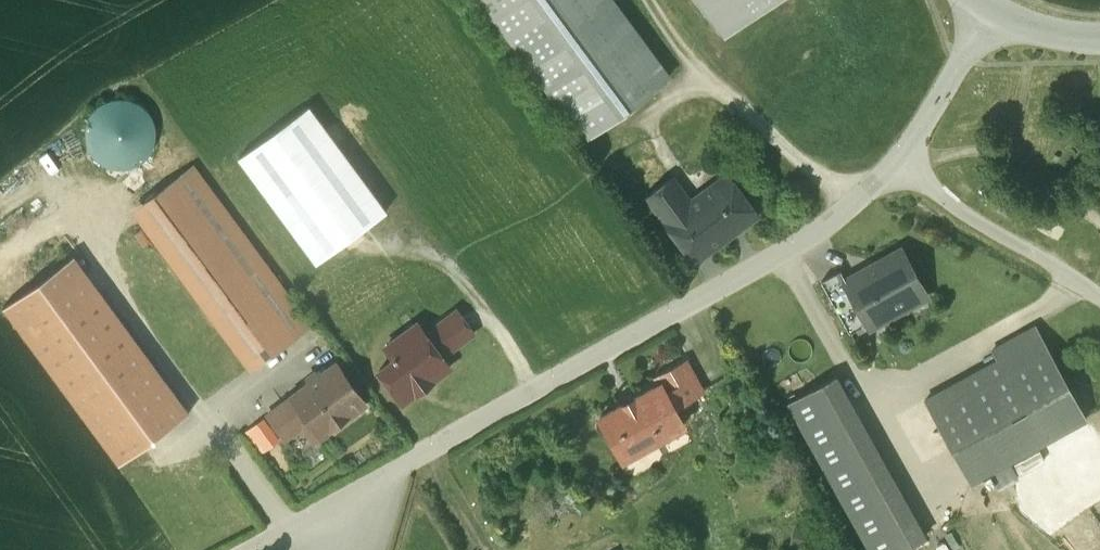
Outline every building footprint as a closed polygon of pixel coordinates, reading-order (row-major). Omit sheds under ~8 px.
[(611,0),(482,0),(584,139),(668,77),(611,0)] [(724,36),(774,0),(698,0),(724,36)] [(127,169),(139,164),(148,156),(154,145),(156,133),(153,121),(147,110),(137,103),(125,99),(113,99),(101,103),(92,111),(86,122),(84,135),(87,147),(93,157),(103,165),(115,169),(127,169)] [(308,106),(238,158),(316,263),(386,211),(308,106)] [(261,360),(307,325),(192,168),(132,214),(246,369),(261,360)] [(709,249),(757,214),(728,176),(688,206),(670,182),(673,180),(671,178),(646,197),(665,223),(664,224),(694,264),(710,252),(709,249)] [(843,281),(866,322),(905,301),(908,307),(927,296),(900,249),(844,280),(843,281)] [(119,464),(189,413),(73,256),(3,307),(119,464)] [(843,281),(844,280),(839,271),(821,281),(849,332),(866,322),(843,281)] [(425,334),(442,357),(473,334),(456,311),(425,334)] [(442,357),(425,334),(417,323),(385,347),(394,359),(379,370),(403,402),(415,393),(414,391),(431,378),(433,380),(450,367),(442,357)] [(1085,418),(1034,327),(991,351),(997,360),(925,400),(970,481),(1085,418)] [(657,379),(660,384),(673,406),(701,390),(685,363),(657,379)] [(309,421),(303,426),(313,440),(364,403),(336,364),(291,397),(309,421)] [(836,377),(788,403),(869,549),(901,549),(925,537),(836,377)] [(683,425),(673,406),(660,384),(599,418),(622,459),(683,425)] [(309,421),(291,397),(267,414),(285,438),(303,426),(309,421)]
